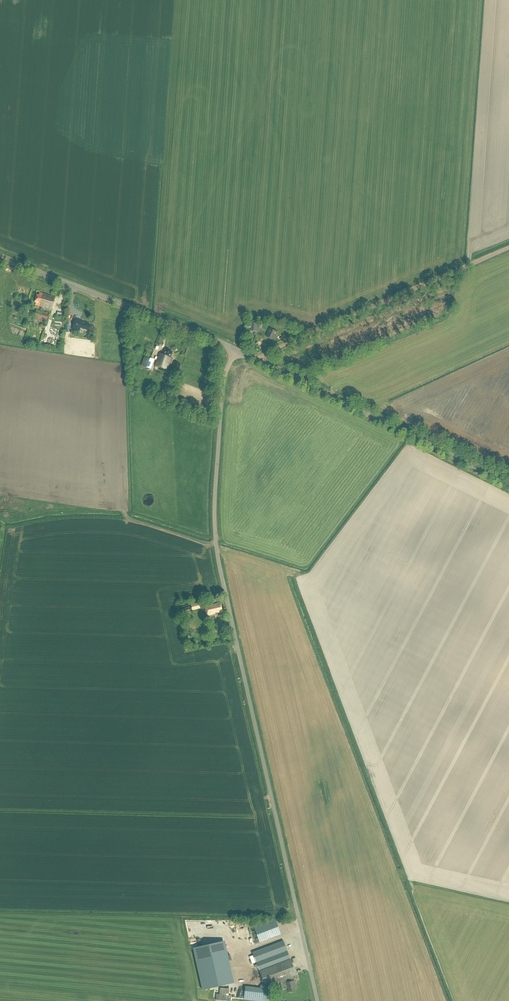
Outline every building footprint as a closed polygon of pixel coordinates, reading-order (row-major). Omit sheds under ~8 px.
[(55,299),(40,294),(39,297),(37,296),(35,304),(36,304),(36,306),(51,311),(55,299)] [(47,322),(49,314),(36,310),(34,318),(47,322)] [(81,328),(88,331),(90,325),(83,322),(77,319),(73,329),(79,332),(81,328)] [(49,332),(42,333),(41,341),(42,343),(49,341),(51,342),(51,340),(54,339),(53,338),(54,332),(59,331),(60,324),(60,322),(52,321),(49,321),(48,325),(49,328),(49,329),(49,332)] [(273,341),(277,333),(270,329),(265,337),(273,341)] [(170,359),(172,353),(165,350),(163,356),(159,354),(154,366),(168,371),(172,359),(170,359)] [(144,357),(141,365),(146,367),(149,359),(144,357)] [(177,373),(180,364),(174,362),(171,371),(177,373)] [(217,612),(222,611),(220,602),(215,603),(215,604),(206,606),(208,615),(215,613),(214,612),(217,612)] [(254,927),(259,942),(280,934),(274,920),(254,927)] [(283,941),(252,952),(265,987),(280,982),(288,979),(288,977),(291,976),(292,978),(297,976),(284,940),(283,941)] [(196,948),(193,948),(201,986),(202,989),(205,989),(228,984),(227,980),(219,943),(196,948)] [(288,979),(280,982),(282,990),(287,988),(288,992),(289,996),(296,994),(295,991),(295,987),(296,987),(295,981),(292,981),(292,978),(291,976),(288,977),(288,979)]
